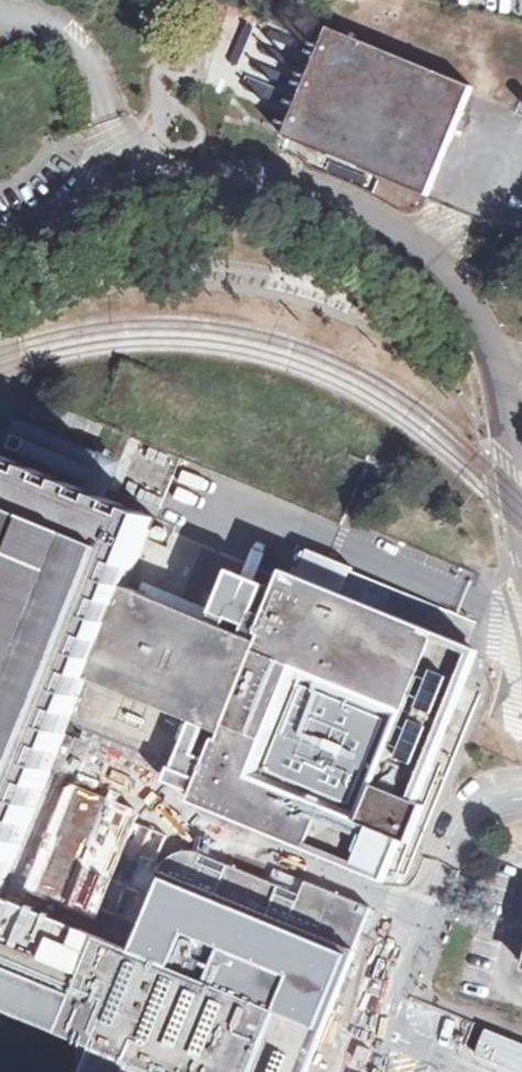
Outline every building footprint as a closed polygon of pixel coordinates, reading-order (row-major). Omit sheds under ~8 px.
[(304,149),(420,196),(422,197),(466,86),(321,27),(282,128),(277,139),(284,141),(287,143),(304,149)] [(348,982),(362,947),(379,904),(313,878),(308,891),(190,844),(186,844),(185,844),(182,844),(178,846),(177,847),(175,848),(174,849),(173,851),(172,853),(165,869),(171,872),(141,950),(115,940),(129,904),(108,896),(33,866),(21,861),(74,725),(194,774),(198,774),(203,772),(206,770),(210,768),(224,733),(229,735),(211,781),(203,801),(389,873),(408,833),(416,837),(433,797),(421,792),(478,644),(347,593),(350,586),(358,564),(314,547),(303,577),(292,572),(266,640),(130,586),(156,520),(96,496),(89,494),(7,461),(0,479),(0,1071),(313,1071),(348,982)] [(33,866),(108,896),(128,847),(140,852),(145,839),(149,829),(63,794),(33,866)] [(389,998),(361,1071),(521,1071),(521,1052),(389,998)]
